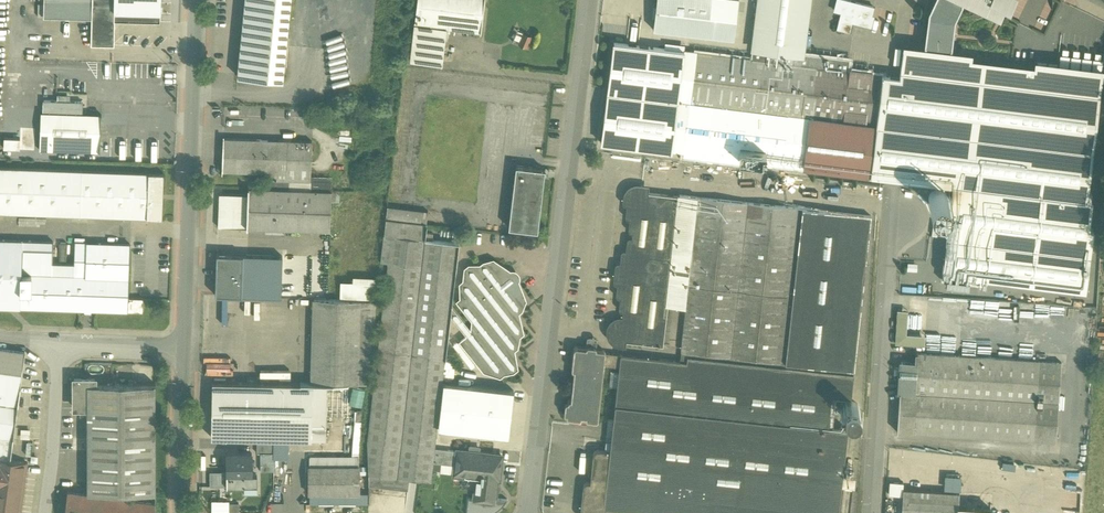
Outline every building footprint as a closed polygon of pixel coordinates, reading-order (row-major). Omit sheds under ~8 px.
[(51,0),(44,0),(44,17),(92,18),(93,1),(51,0)] [(93,1),(92,18),(91,45),(114,46),(115,21),(114,21),(115,0),(93,0),(93,1)] [(114,21),(115,21),(160,22),(160,11),(164,11),(164,6),(160,6),(160,0),(115,0),(114,21)] [(238,77),(282,81),(290,0),(246,0),(238,77)] [(415,24),(446,28),(481,32),(485,0),(417,0),(415,24)] [(657,2),(653,30),(734,39),(737,9),(717,7),(718,0),(657,0),(657,2)] [(717,7),(737,9),(739,0),(718,0),(717,7)] [(752,49),(802,55),(803,54),(809,0),(758,0),(752,49)] [(851,3),(851,1),(845,0),(837,0),(834,11),(841,12),(837,29),(849,32),(852,22),(871,27),(874,16),(872,16),(874,7),(856,3),(855,4),(851,3)] [(928,12),(924,47),(925,47),(924,50),(950,54),(951,50),(952,50),(955,20),(963,3),(962,3),(964,0),(934,0),(928,12)] [(998,16),(1003,7),(1004,8),(1004,7),(1004,6),(1009,0),(965,0),(998,16)] [(446,28),(415,24),(411,61),(442,64),(446,28)] [(654,37),(639,35),(638,47),(647,48),(652,49),(654,37)] [(635,47),(615,45),(612,72),(623,73),(624,70),(630,70),(629,79),(643,81),(647,48),(638,47),(635,46),(635,47)] [(1034,70),(970,62),(971,56),(950,54),(924,50),(903,48),(903,49),(899,78),(879,76),(873,126),(867,175),(953,186),(952,198),(949,197),(949,198),(949,199),(949,200),(949,201),(949,202),(949,203),(949,204),(948,205),(947,207),(951,207),(943,273),(1085,291),(1093,229),(1088,228),(1092,201),(1086,200),(1102,73),(1102,72),(1035,64),(1034,70)] [(802,55),(752,49),(751,60),(801,66),(802,55)] [(685,52),(673,151),(684,152),(696,53),(685,52)] [(751,60),(696,53),(684,152),(683,156),(739,163),(739,159),(794,166),(798,132),(809,134),(811,119),(817,68),(801,66),(751,60)] [(849,60),(803,54),(802,55),(801,66),(817,68),(848,72),(849,60)] [(848,72),(817,68),(811,119),(873,126),(879,76),(848,72)] [(82,102),(44,101),(43,113),(41,113),(40,150),(99,152),(99,153),(100,153),(100,143),(101,117),(101,115),(83,115),(83,102),(82,102)] [(873,126),(811,119),(809,134),(798,132),(794,166),(867,175),(873,126)] [(20,139),(4,138),(4,149),(20,149),(20,139)] [(312,141),(223,138),(222,171),(267,173),(266,188),(289,189),(289,181),(311,181),(312,141)] [(545,169),(516,166),(509,228),(537,231),(545,169)] [(0,167),(0,213),(148,218),(149,173),(0,167)] [(164,173),(149,173),(148,218),(162,218),(164,173)] [(266,188),(249,188),(248,195),(247,228),(330,231),(332,191),(266,188)] [(681,197),(643,192),(643,191),(643,189),(641,189),(638,188),(634,189),(630,191),(628,194),(627,198),(626,200),(627,202),(628,203),(630,203),(629,214),(630,216),(631,216),(633,216),(632,228),(633,229),(634,230),(636,230),(635,242),(632,242),(631,242),(630,244),(629,255),(626,255),(625,255),(624,257),(623,267),(620,267),(619,268),(618,269),(617,279),(617,281),(619,281),(621,282),(620,293),(620,294),(621,295),(624,295),(622,306),(623,308),(624,309),(627,309),(625,321),(621,321),(617,321),(612,324),(610,328),(610,333),(611,338),(615,341),(619,343),(625,343),(625,341),(663,346),(681,197)] [(941,190),(939,190),(937,190),(935,190),(933,191),(932,192),(931,194),(930,195),(929,196),(929,197),(929,198),(929,200),(929,202),(929,203),(929,204),(930,206),(931,207),(933,208),(935,210),(938,210),(940,210),(942,210),(944,209),(945,208),(947,207),(948,205),(949,204),(949,203),(949,202),(949,201),(949,200),(949,199),(949,197),(948,196),(947,194),(946,192),(944,191),(943,190),(941,190)] [(248,195),(219,194),(218,227),(247,228),(248,195)] [(698,197),(681,351),(681,352),(680,361),(605,353),(604,365),(619,367),(610,451),(599,450),(597,450),(595,451),(594,453),(594,455),(590,483),(589,482),(587,483),(585,484),(584,485),(583,487),(580,512),(604,512),(605,507),(663,512),(838,512),(848,430),(828,427),(831,396),(851,398),(871,216),(698,197)] [(428,211),(388,207),(384,235),(425,239),(427,225),(426,225),(428,211)] [(425,239),(384,235),(381,261),(388,262),(456,270),(459,243),(425,239)] [(75,243),(75,265),(64,264),(63,276),(55,276),(55,275),(21,274),(22,241),(0,240),(0,307),(128,311),(128,312),(143,312),(143,298),(128,298),(130,245),(75,243)] [(282,256),(216,254),(215,295),(280,297),(282,256)] [(456,270),(388,262),(368,441),(435,448),(445,360),(451,314),(452,307),(456,270)] [(483,269),(476,274),(473,271),(470,270),(468,286),(465,285),(465,289),(464,289),(469,295),(463,300),(467,306),(464,306),(464,309),(473,320),(472,332),(452,307),(451,314),(468,335),(461,341),(484,370),(491,365),(494,369),(495,369),(498,369),(498,366),(510,367),(514,368),(514,365),(509,358),(510,346),(513,346),(515,331),(518,331),(519,328),(507,314),(514,308),(517,309),(519,293),(519,292),(511,282),(513,280),(510,276),(508,278),(500,267),(499,267),(483,266),(483,269)] [(360,301),(314,299),(312,383),(357,384),(360,301)] [(357,384),(367,384),(377,301),(360,301),(357,384)] [(908,311),(898,311),(898,310),(897,310),(895,344),(925,346),(925,345),(924,345),(925,336),(906,335),(908,311)] [(586,348),(577,347),(575,347),(574,348),(574,349),(572,368),(572,369),(573,370),(574,371),(571,400),(570,400),(569,401),(568,402),(567,415),(567,417),(568,417),(569,418),(579,419),(580,419),(581,418),(581,417),(586,417),(586,418),(587,419),(588,420),(595,421),(597,421),(598,420),(598,419),(604,365),(605,353),(605,352),(604,350),(603,350),(596,349),(594,349),(594,350),(593,351),(589,351),(588,350),(588,349),(586,348)] [(0,349),(0,371),(22,374),(25,352),(0,349)] [(1062,363),(917,353),(916,364),(902,363),(901,368),(900,368),(899,375),(901,375),(897,432),(1056,443),(1062,363)] [(207,373),(233,373),(233,361),(207,361),(207,373)] [(0,371),(0,459),(10,460),(22,374),(0,371)] [(95,379),(74,379),(74,408),(88,408),(87,384),(95,384),(95,379)] [(327,384),(212,381),(211,437),(224,437),(326,439),(327,384)] [(446,383),(441,428),(509,436),(514,390),(446,383)] [(95,384),(87,384),(88,408),(88,493),(155,493),(155,384),(133,384),(128,384),(95,384)] [(364,406),(366,388),(353,387),(352,405),(364,406)] [(854,402),(852,402),(849,402),(848,403),(847,403),(846,404),(845,406),(844,407),(844,408),(844,410),(844,412),(844,413),(845,415),(846,416),(848,417),(850,418),(852,418),(854,418),(856,416),(858,415),(858,414),(859,413),(859,411),(860,409),(859,408),(859,407),(858,405),(857,404),(856,403),(855,403),(854,402)] [(275,439),(257,439),(257,453),(275,453),(275,439)] [(368,441),(369,472),(369,484),(408,488),(409,479),(431,481),(433,462),(435,448),(368,441)] [(486,454),(478,453),(479,448),(470,447),(470,452),(451,450),(450,459),(456,460),(455,465),(454,475),(455,475),(455,472),(464,473),(464,476),(482,478),(481,492),(475,492),(474,499),(494,502),(497,479),(499,480),(499,476),(494,475),(494,471),(498,471),(499,463),(495,463),(496,457),(486,455),(486,454)] [(451,450),(435,448),(433,462),(455,465),(456,460),(450,459),(451,450)] [(252,454),(227,454),(226,472),(227,476),(244,476),(252,476),(252,454)] [(359,457),(310,457),(310,504),(368,504),(368,494),(359,494),(359,457)] [(0,459),(0,512),(21,512),(28,462),(10,460),(0,459)] [(226,472),(210,472),(210,486),(226,486),(227,476),(226,472)] [(964,491),(964,475),(947,475),(947,490),(964,491)] [(244,476),(227,476),(226,486),(244,486),(244,476)] [(903,489),(902,512),(958,512),(959,493),(903,489)] [(68,492),(65,512),(156,512),(155,504),(68,492)] [(230,512),(231,501),(213,501),(213,512),(230,512)] [(960,505),(959,512),(993,512),(993,507),(960,505)]
